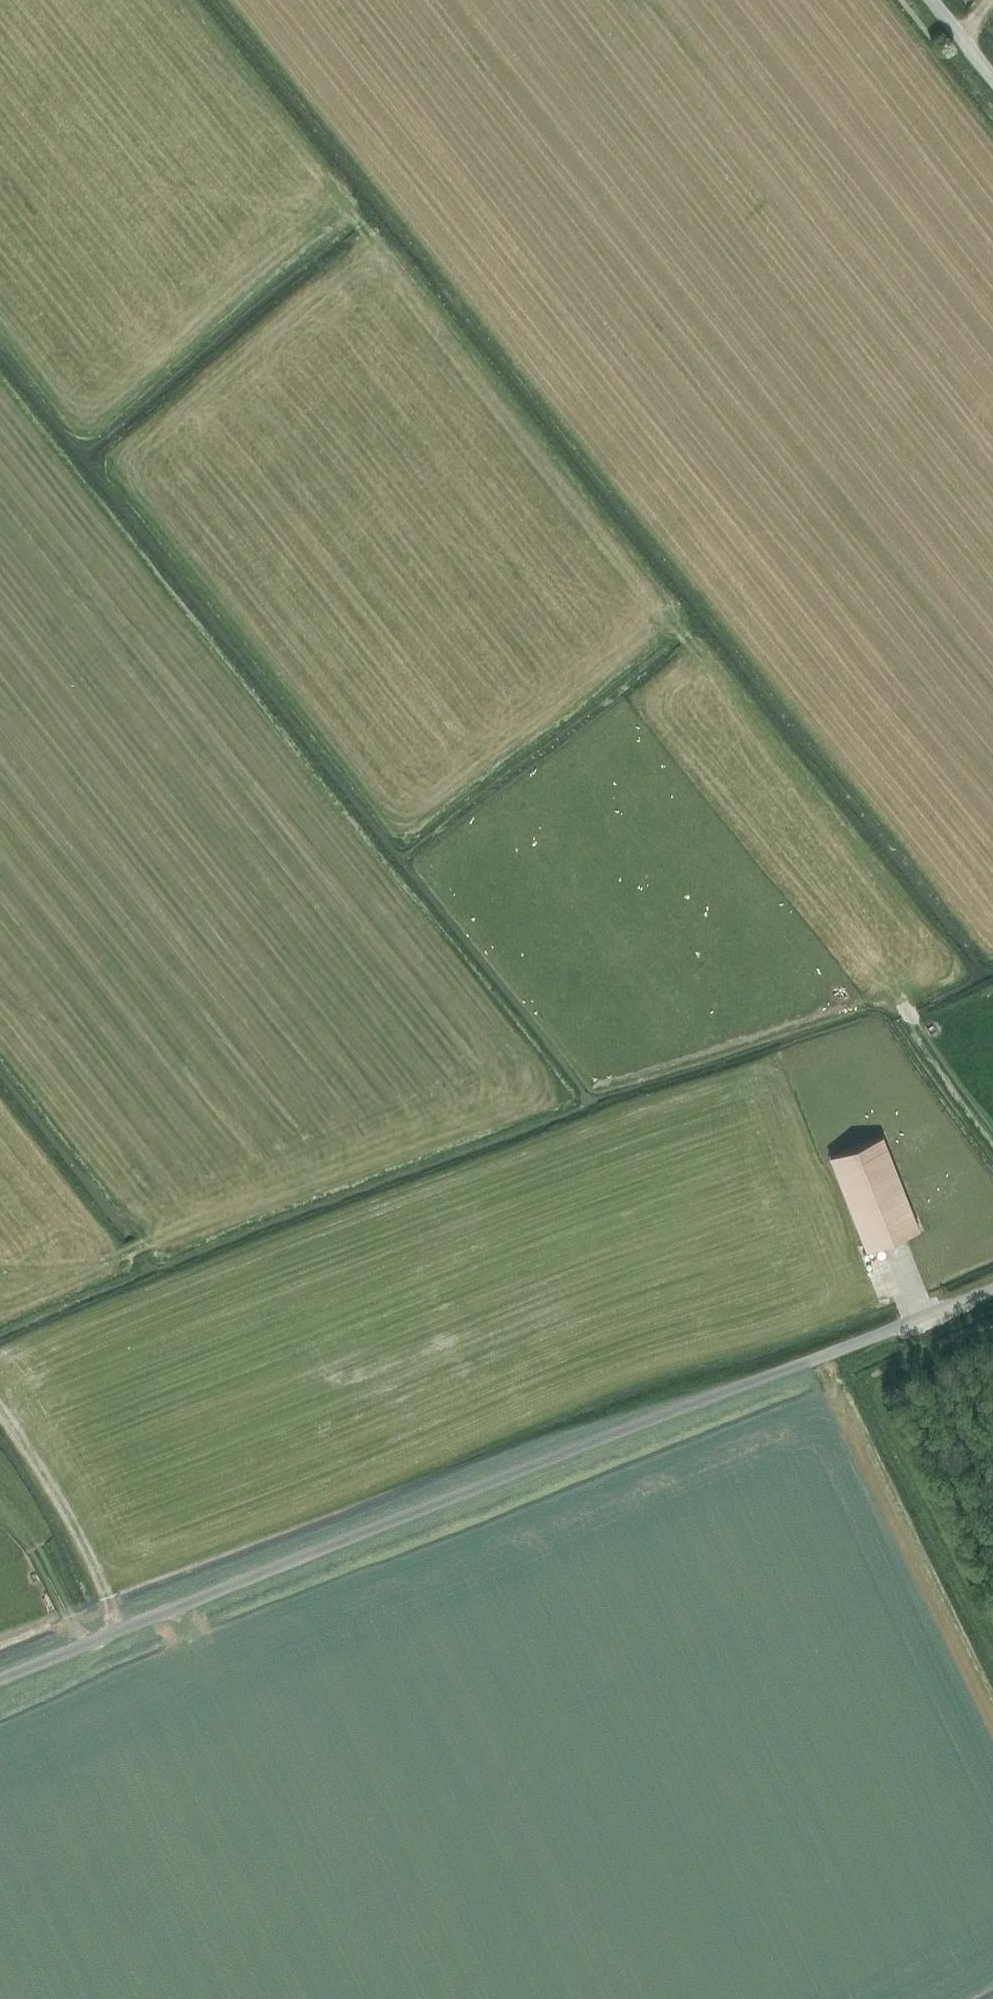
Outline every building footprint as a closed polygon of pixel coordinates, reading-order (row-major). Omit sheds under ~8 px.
[(867,1248),(920,1228),(883,1134),(831,1155),(867,1248)]
